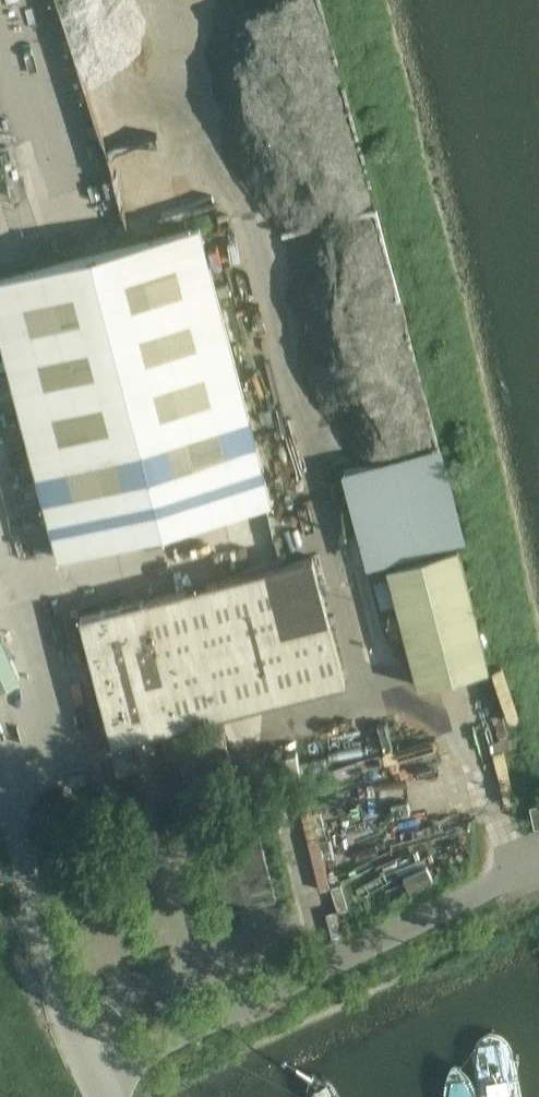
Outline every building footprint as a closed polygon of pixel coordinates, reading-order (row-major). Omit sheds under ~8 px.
[(272,499),(201,222),(0,274),(0,331),(58,555),(272,499)] [(442,444),(343,469),(367,565),(466,540),(442,444)] [(418,685),(489,668),(458,547),(387,566),(418,685)] [(112,742),(345,681),(313,555),(80,614),(112,742)] [(25,681),(0,626),(0,692),(25,681)] [(533,822),(538,822),(538,800),(530,802),(533,822)] [(276,899),(260,831),(254,810),(198,825),(204,850),(208,848),(225,912),(276,899)]
